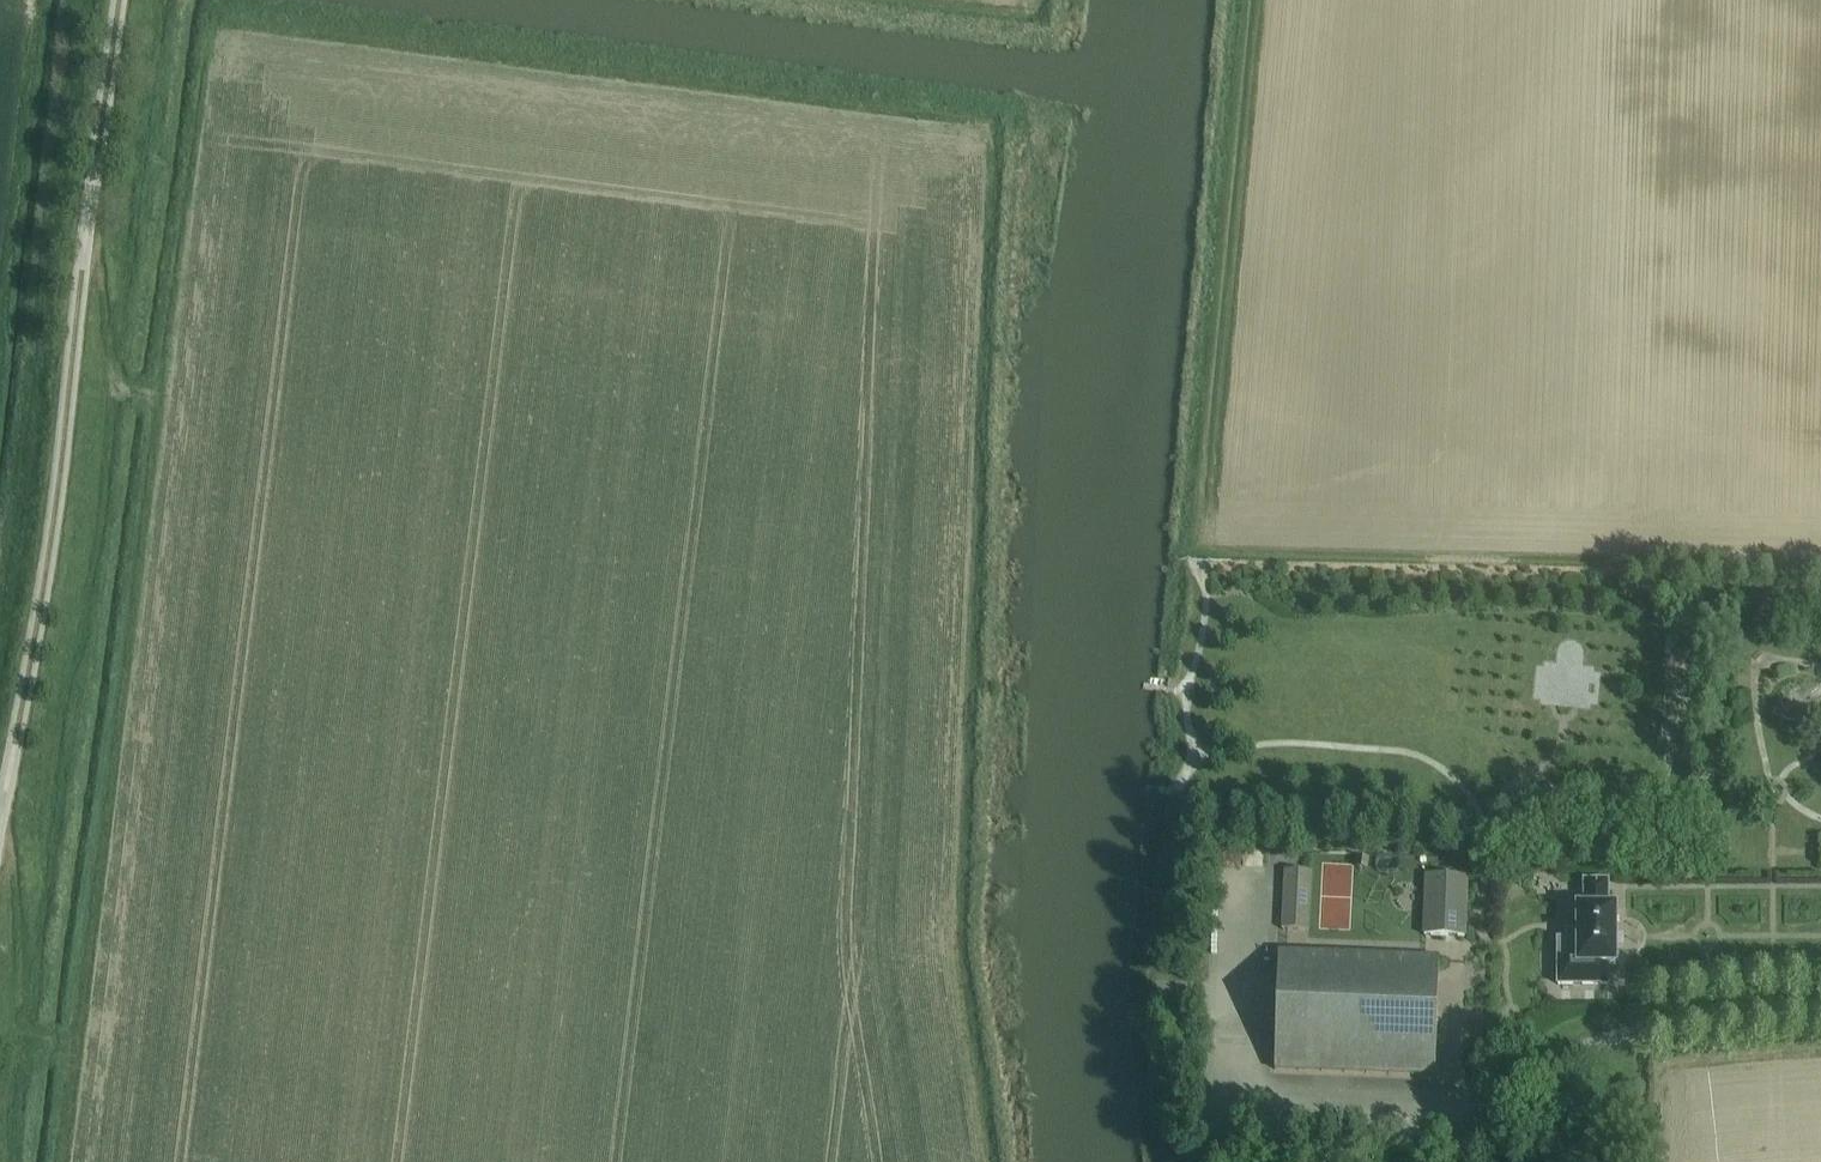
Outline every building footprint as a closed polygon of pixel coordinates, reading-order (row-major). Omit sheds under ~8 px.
[(1282,932),(1310,933),(1311,920),(1313,873),(1284,872),(1282,932)] [(1468,879),(1427,878),(1425,937),(1466,938),(1468,879)] [(1576,958),(1562,958),(1557,958),(1557,987),(1599,987),(1599,968),(1617,968),(1617,946),(1624,946),(1624,929),(1616,929),(1616,906),(1609,906),(1609,889),(1584,889),(1584,907),(1576,907),(1576,958)] [(1437,1076),(1439,1005),(1441,960),(1279,954),(1275,1071),(1437,1076)]
